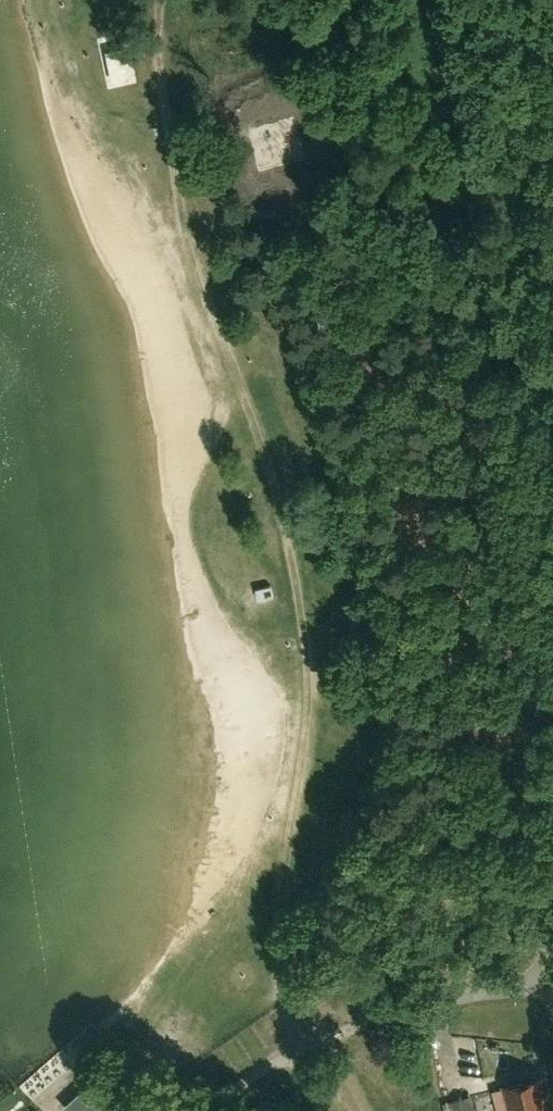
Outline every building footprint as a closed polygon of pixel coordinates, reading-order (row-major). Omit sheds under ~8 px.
[(114,80),(115,80),(127,78),(121,51),(109,53),(109,54),(111,53),(113,60),(111,60),(115,80),(114,80)] [(503,1088),(509,1110),(534,1110),(527,1082),(503,1088)] [(137,1104),(120,1093),(102,1102),(97,1110),(140,1110),(137,1104)] [(468,1097),(443,1104),(445,1110),(472,1110),(468,1097)]
